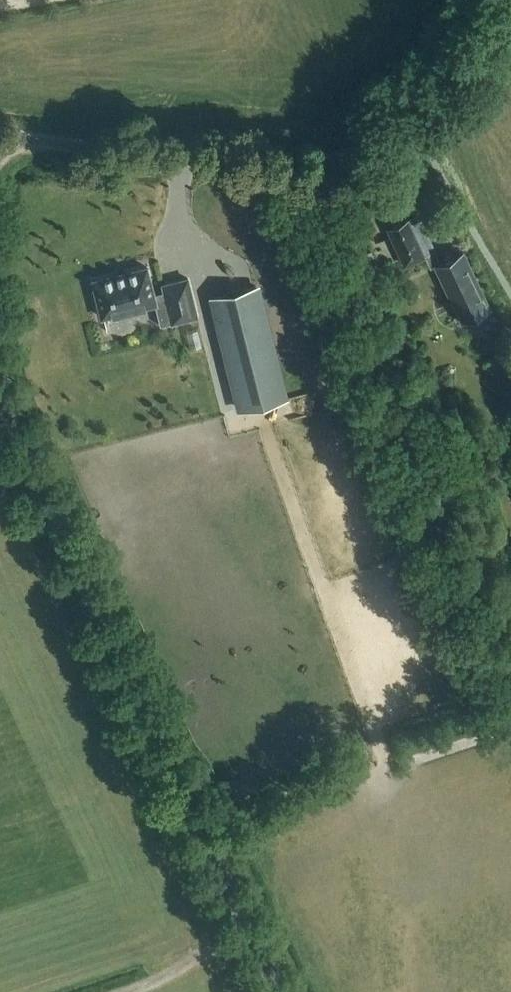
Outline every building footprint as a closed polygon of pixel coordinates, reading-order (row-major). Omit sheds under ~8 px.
[(424,254),(434,249),(418,215),(408,220),(408,219),(387,229),(404,264),(423,255),(424,254)] [(433,266),(459,323),(491,308),(464,250),(439,261),(434,249),(424,254),(423,255),(429,268),(433,266)] [(146,267),(92,281),(101,318),(154,304),(160,326),(164,325),(163,318),(170,316),(171,323),(197,317),(187,279),(162,285),(164,292),(153,294),(146,267)] [(255,287),(213,297),(241,410),(284,399),(255,287)] [(229,373),(216,376),(225,411),(238,408),(229,373)]
